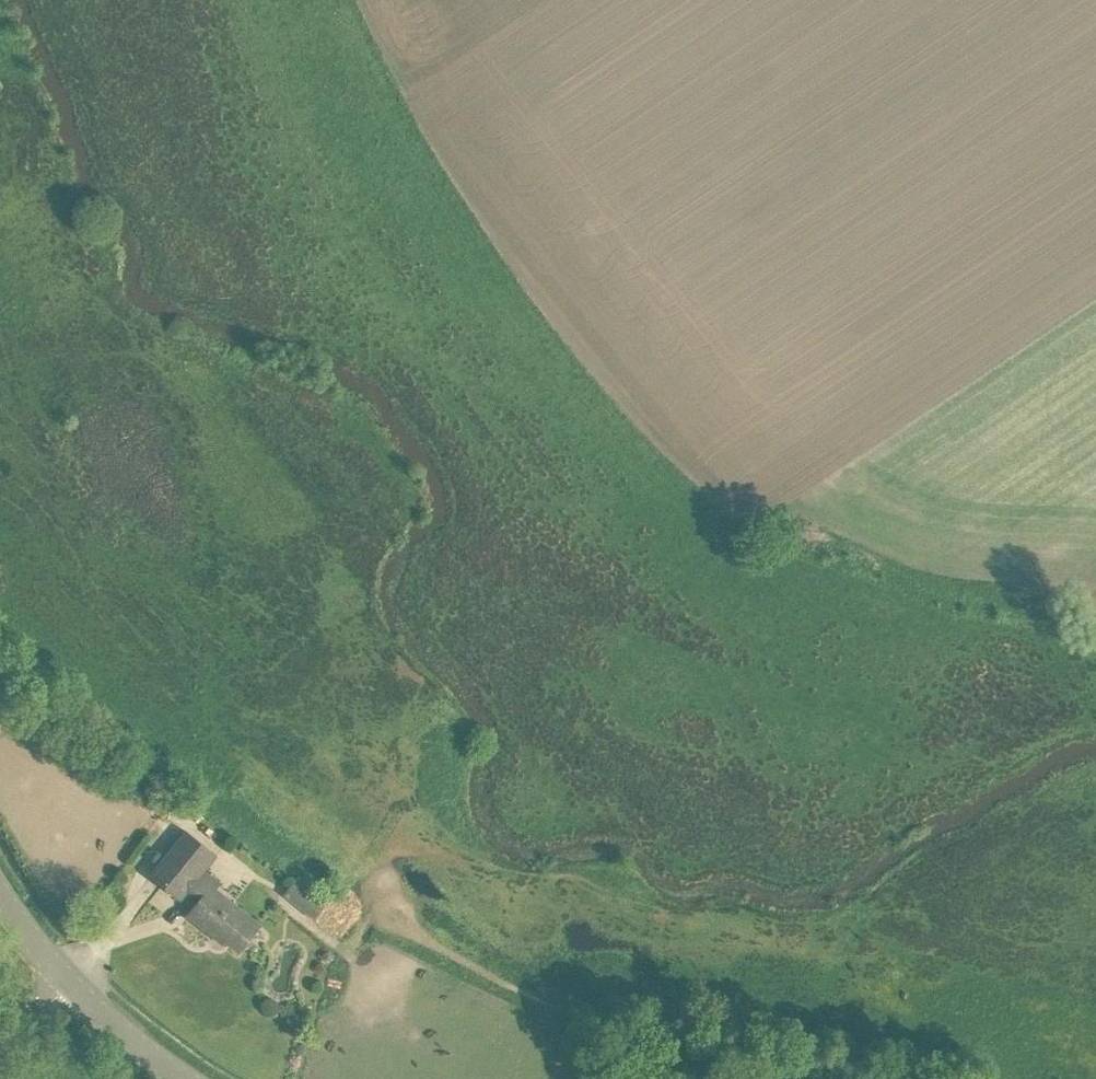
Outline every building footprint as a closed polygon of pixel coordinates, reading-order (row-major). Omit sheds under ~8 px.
[(258,926),(214,890),(219,883),(204,871),(217,856),(187,832),(151,878),(179,901),(183,897),(194,906),(186,916),(220,946),(222,943),(236,954),(258,926)] [(329,901),(298,875),(282,895),(313,920),(329,901)]
